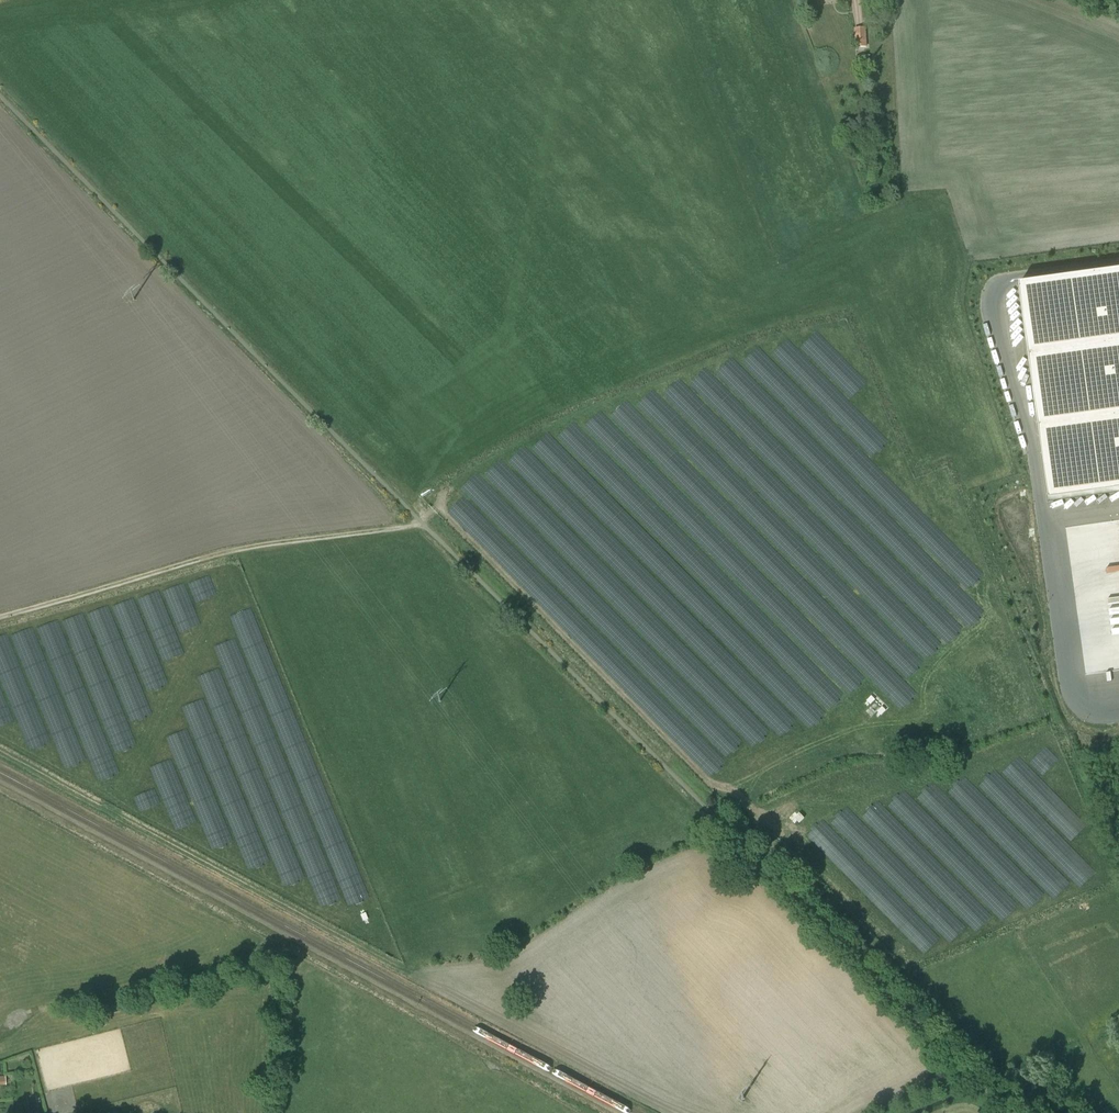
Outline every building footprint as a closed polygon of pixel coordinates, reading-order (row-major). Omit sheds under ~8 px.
[(855,28),(856,48),(866,47),(866,28),(855,28)] [(1019,285),(1049,501),(1118,492),(1118,271),(1019,285)] [(139,808),(152,808),(152,792),(138,792),(139,808)] [(794,818),(798,821),(799,823),(804,818),(799,813),(797,815),(794,818)]
